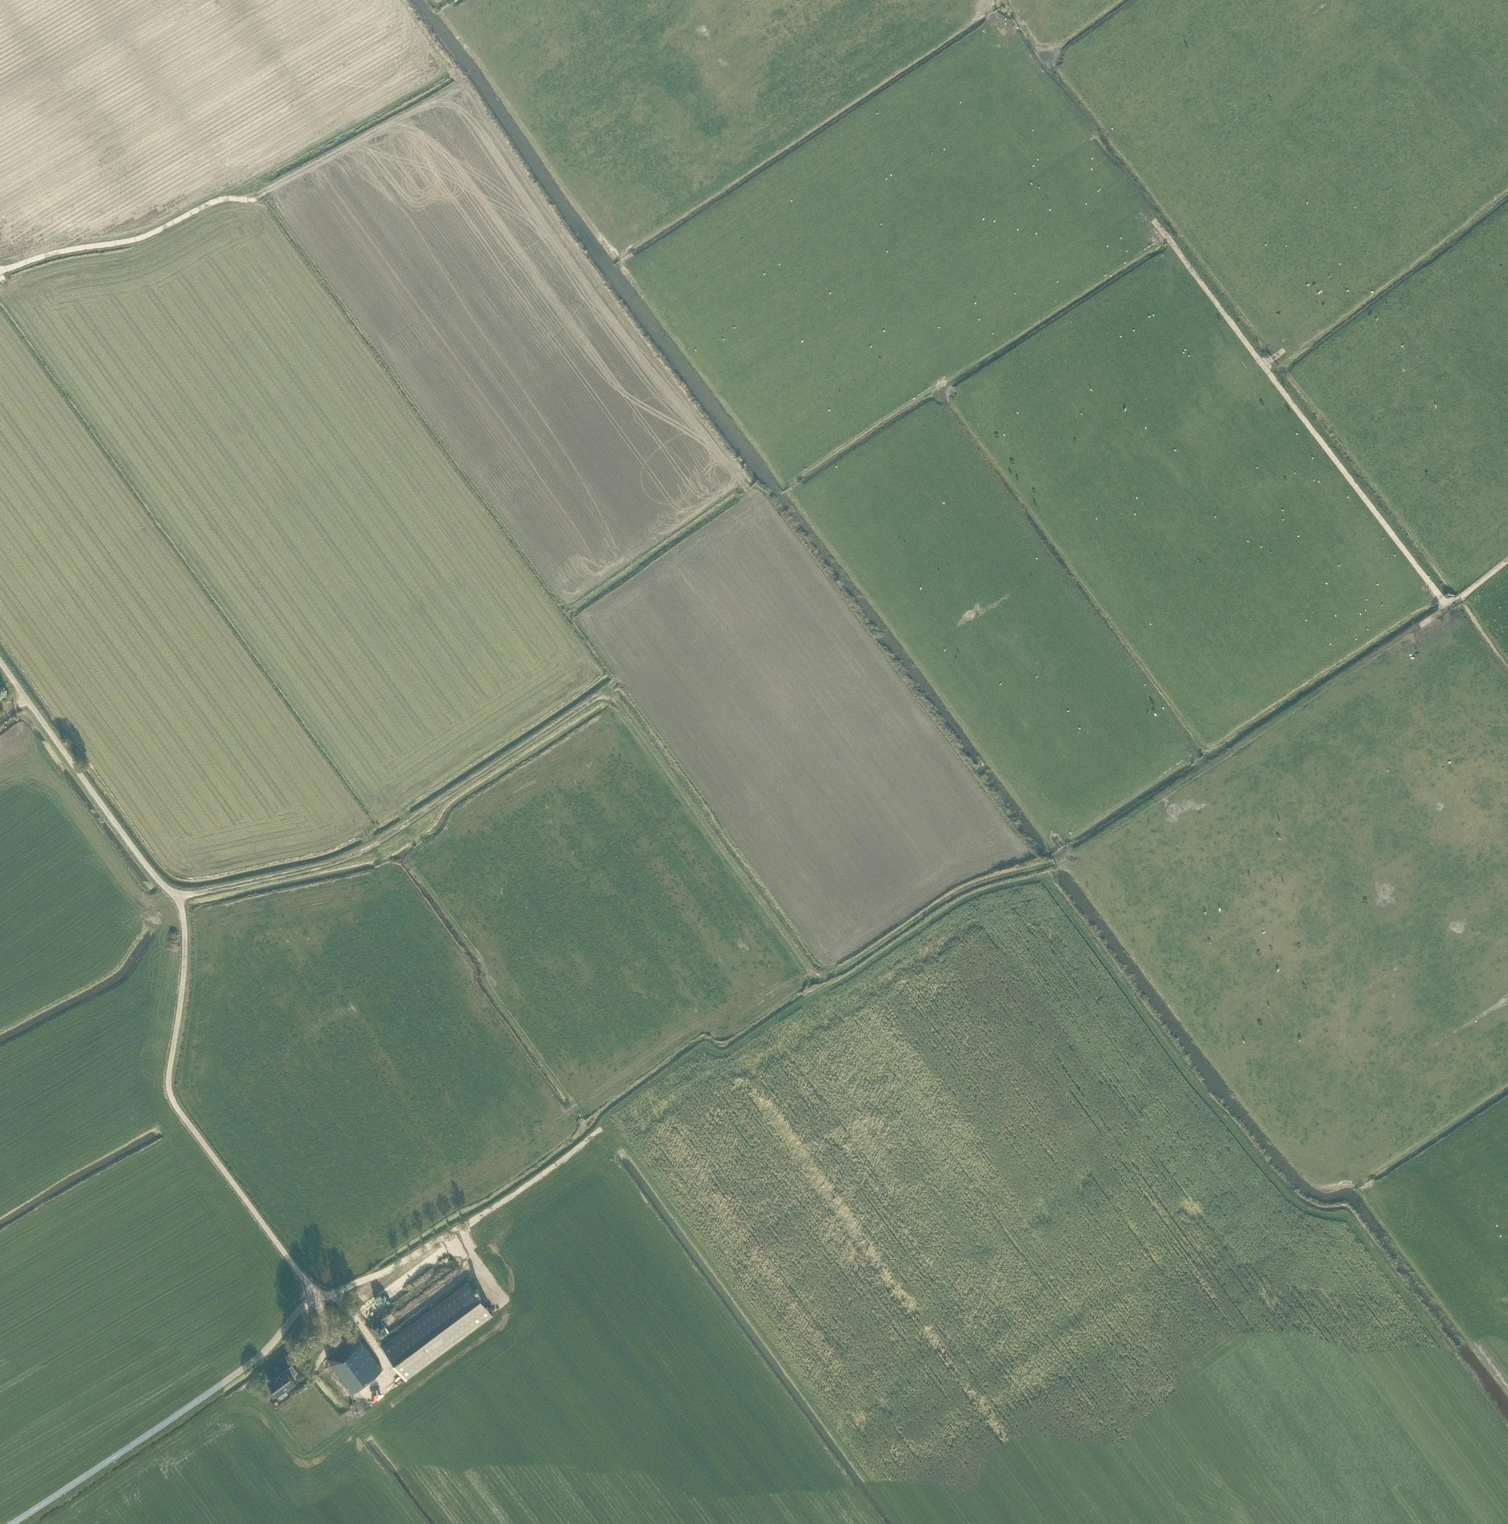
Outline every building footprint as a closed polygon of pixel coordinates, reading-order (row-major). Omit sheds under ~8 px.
[(406,1379),(493,1314),(468,1281),(382,1346),(406,1379)] [(330,1319),(340,1327),(345,1321),(335,1313),(330,1319)] [(327,1356),(353,1392),(382,1370),(355,1335),(327,1356)] [(295,1382),(290,1374),(293,1372),(289,1367),(286,1369),(285,1369),(269,1381),(278,1394),(295,1382)]
